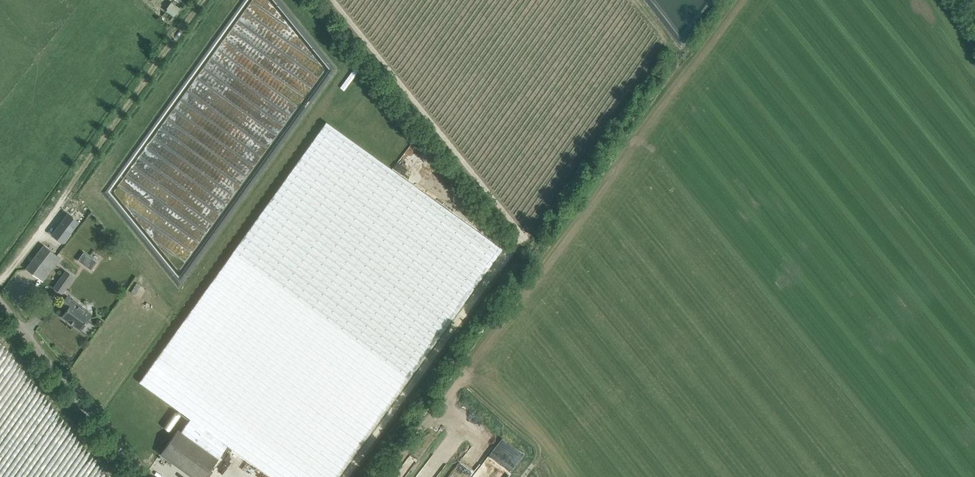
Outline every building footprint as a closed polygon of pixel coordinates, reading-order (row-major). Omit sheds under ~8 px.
[(160,14),(168,21),(179,7),(171,1),(160,14)] [(139,382),(190,419),(181,432),(178,429),(160,454),(193,476),(205,476),(228,446),(271,476),(338,476),(409,378),(502,248),(326,122),(233,252),(145,374),(139,382)] [(68,215),(53,235),(61,241),(63,243),(72,231),(79,223),(76,221),(68,215)] [(28,269),(43,281),(61,258),(44,245),(26,269),(27,270),(28,269)] [(75,251),(71,256),(76,260),(76,259),(80,254),(75,251)] [(97,262),(84,252),(78,260),(91,270),(97,262)] [(62,293),(74,277),(66,271),(54,288),(62,293)] [(67,296),(61,304),(67,309),(62,317),(80,330),(92,314),(67,296)] [(173,411),(162,427),(168,431),(179,415),(173,411)] [(523,453),(499,437),(471,476),(507,476),(523,453)]
